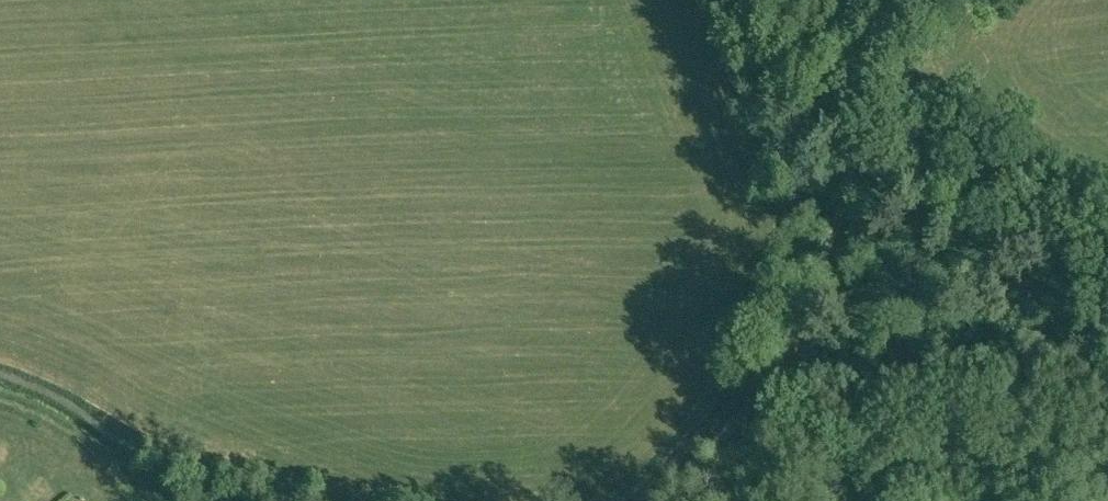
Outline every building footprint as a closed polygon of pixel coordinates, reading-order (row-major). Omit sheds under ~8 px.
[(35,490),(22,500),(45,500),(35,490)]
